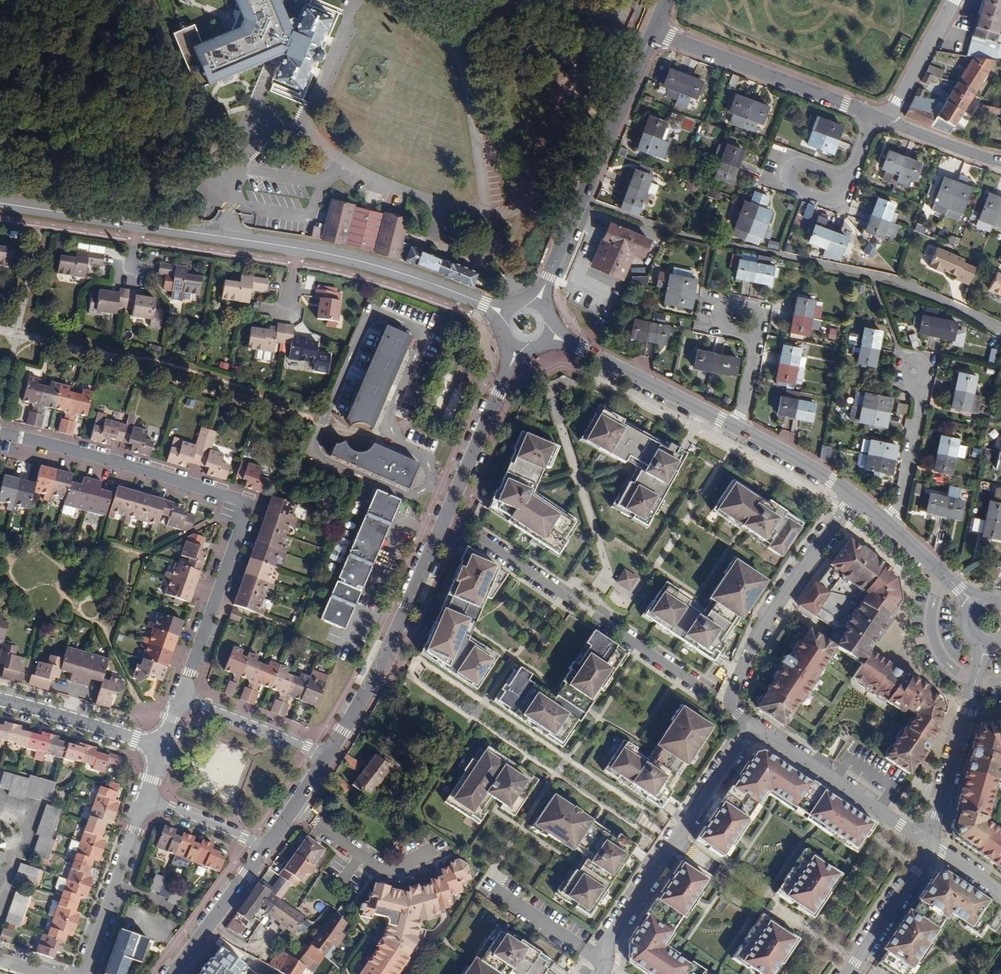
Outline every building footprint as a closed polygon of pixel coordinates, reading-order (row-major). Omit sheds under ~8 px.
[(240,9),(234,24),(201,37),(194,22),(173,30),(200,88),(285,54),(273,78),(301,90),(306,77),(305,77),(312,60),(316,61),(319,60),(322,57),(323,54),(322,49),(321,47),(318,45),(325,29),(326,30),(331,17),(303,5),(294,28),(282,0),(236,0),(240,9)] [(982,1),(978,13),(1000,20),(1000,6),(982,1)] [(998,33),(1000,22),(1000,20),(978,13),(974,26),(998,33)] [(998,33),(974,26),(971,36),(972,37),(1000,45),(1000,34),(998,33)] [(1000,61),(1000,45),(972,37),(967,56),(972,56),(996,60),(1000,61)] [(972,56),(957,82),(975,91),(993,63),(996,63),(996,60),(972,56)] [(925,73),(932,75),(941,77),(943,70),(931,67),(929,65),(925,73)] [(665,71),(660,85),(668,87),(665,95),(677,99),(679,92),(695,98),(701,82),(669,69),(668,72),(665,71)] [(929,85),(932,75),(925,73),(921,81),(929,85)] [(734,90),(738,77),(732,75),(727,87),(734,90)] [(949,134),(975,91),(957,82),(937,115),(931,113),(910,104),(904,116),(949,134)] [(918,88),(914,96),(924,98),(926,90),(918,88)] [(768,108),(734,96),(729,112),(733,113),(744,117),(745,117),(741,127),(753,131),(757,122),(762,124),(768,108)] [(910,104),(931,113),(939,100),(924,98),(914,96),(910,104)] [(987,114),(988,108),(975,105),(973,112),(987,114)] [(744,117),(733,113),(729,123),(741,127),(745,117),(744,117)] [(842,127),(810,115),(806,127),(812,130),(807,144),(832,153),(842,127)] [(665,122),(650,116),(637,149),(662,158),(668,142),(664,141),(659,139),(663,127),(665,122)] [(668,129),(663,127),(659,139),(664,141),(668,129)] [(743,150),(726,145),(725,149),(718,146),(713,158),(720,161),(713,180),(722,183),(723,180),(731,184),(743,150)] [(920,163),(888,151),(881,168),(886,169),(883,179),(894,183),(895,181),(906,185),(909,178),(914,180),(920,163)] [(621,209),(637,215),(646,191),(651,176),(643,173),(644,170),(638,168),(637,171),(635,170),(623,203),(621,209)] [(948,208),(959,176),(953,174),(952,179),(944,176),(941,186),(939,186),(934,197),(936,198),(932,210),(945,215),(948,208)] [(960,176),(959,176),(948,208),(962,213),(970,188),(965,186),(968,179),(960,176)] [(694,192),(696,186),(686,182),(684,189),(694,192)] [(732,234),(759,245),(771,212),(765,210),(769,197),(755,192),(751,205),(744,202),(742,208),(732,234)] [(988,194),(984,205),(981,213),(976,226),(990,231),(992,224),(1000,227),(1000,199),(988,194)] [(206,200),(196,197),(193,212),(202,215),(206,200)] [(894,204),(878,199),(866,231),(882,237),(883,233),(893,236),(898,225),(894,224),(888,221),(891,212),(894,204)] [(331,241),(342,244),(352,206),(333,201),(326,229),(313,226),(311,238),(331,241)] [(815,206),(808,203),(803,217),(810,219),(815,206)] [(342,244),(355,247),(377,253),(387,214),(352,206),(342,244)] [(945,215),(959,220),(962,213),(948,208),(945,215)] [(891,212),(888,221),(894,224),(898,214),(891,212)] [(377,253),(396,259),(401,242),(406,219),(387,214),(377,253)] [(827,219),(818,216),(809,242),(825,247),(822,256),(829,258),(830,256),(839,260),(847,238),(824,229),(827,219)] [(613,225),(609,223),(603,238),(607,239),(613,225)] [(650,240),(613,225),(607,239),(595,267),(620,278),(631,250),(644,255),(650,240)] [(410,245),(401,242),(396,259),(405,262),(410,245)] [(875,250),(869,243),(865,252),(869,253),(870,252),(874,255),(875,250)] [(451,262),(410,245),(405,262),(424,268),(446,276),(451,262)] [(8,264),(10,247),(0,246),(0,262),(8,264)] [(955,278),(968,284),(975,268),(961,262),(963,259),(937,248),(929,266),(941,271),(942,269),(957,275),(955,278)] [(75,257),(59,255),(57,272),(84,275),(87,261),(103,263),(105,253),(77,249),(75,257)] [(772,276),(774,267),(768,266),(770,257),(758,255),(757,264),(740,260),(736,277),(770,284),(772,276)] [(187,265),(160,261),(158,272),(174,274),(172,288),(171,295),(173,298),(182,299),(183,299),(185,298),(185,297),(191,297),(192,291),(200,292),(203,275),(186,273),(187,265)] [(478,273),(451,262),(446,276),(473,287),(478,273)] [(672,275),(660,273),(658,287),(667,288),(664,303),(691,308),(696,280),(692,279),(693,271),(674,267),(672,275)] [(997,272),(989,289),(1000,295),(1000,274),(997,272)] [(240,283),(223,280),(221,297),(249,301),(251,286),(267,289),(268,278),(241,274),(240,283)] [(120,288),(118,293),(98,290),(98,293),(91,292),(88,312),(95,313),(95,309),(102,311),(115,312),(116,306),(125,307),(128,290),(120,288)] [(128,290),(125,307),(133,308),(132,317),(153,320),(152,327),(161,328),(163,311),(155,310),(156,299),(135,295),(136,291),(128,290)] [(335,293),(317,290),(316,299),(320,299),(317,321),(337,324),(340,303),(333,302),(335,293)] [(807,299),(798,298),(797,298),(790,331),(803,334),(807,335),(810,317),(814,301),(807,299)] [(819,319),(822,303),(814,301),(810,317),(819,319)] [(938,311),(926,308),(924,316),(921,316),(917,315),(915,316),(913,325),(915,327),(920,327),(919,333),(953,339),(956,323),(937,319),(938,311)] [(609,322),(603,319),(598,329),(604,331),(609,322)] [(668,327),(634,321),(631,337),(640,339),(637,355),(645,356),(648,340),(665,343),(668,327)] [(283,343),(286,325),(277,324),(277,329),(268,327),(268,331),(249,328),(246,348),(255,349),(272,352),(274,341),(283,343)] [(372,428),(375,421),(364,416),(367,410),(377,414),(385,398),(384,397),(374,393),(377,387),(387,391),(395,374),(385,369),(388,362),(398,367),(405,350),(395,345),(398,339),(408,344),(412,336),(385,324),(345,418),(347,418),(350,424),(362,424),(372,428)] [(294,327),(286,325),(283,343),(292,344),(290,359),(316,363),(320,344),(300,340),(301,336),(294,335),(296,325),(294,327)] [(861,345),(859,356),(857,363),(874,366),(881,332),(859,328),(858,329),(855,344),(861,345)] [(915,334),(909,336),(913,348),(919,345),(915,334)] [(780,338),(767,335),(766,342),(779,344),(780,338)] [(405,350),(408,344),(398,339),(395,345),(405,350)] [(784,345),(783,345),(776,379),(777,380),(784,381),(793,383),(796,366),(797,366),(798,357),(800,349),(792,347),(784,345)] [(272,352),(255,349),(254,354),(252,354),(252,358),(253,360),(257,360),(257,359),(271,361),(272,352)] [(738,359),(704,352),(701,369),(735,376),(738,359)] [(806,358),(798,357),(797,366),(796,366),(804,368),(806,358)] [(395,374),(398,367),(388,362),(385,369),(395,374)] [(952,407),(968,411),(972,394),(976,377),(958,373),(952,407)] [(24,423),(32,424),(42,386),(35,384),(37,378),(27,376),(21,399),(31,401),(30,402),(32,404),(31,409),(28,409),(24,423)] [(42,386),(32,424),(38,426),(42,412),(39,412),(41,407),(43,406),(44,404),(54,407),(59,384),(50,381),(48,387),(42,386)] [(56,430),(63,432),(73,394),(67,392),(68,386),(59,384),(54,407),(62,409),(62,410),(64,412),(63,417),(60,417),(56,430)] [(385,398),(387,391),(377,387),(374,393),(384,397),(385,398)] [(73,394),(63,432),(70,434),(73,421),(71,420),(72,415),(75,414),(75,413),(85,415),(91,392),(82,389),(80,396),(73,394)] [(811,394),(787,390),(786,398),(780,397),(775,421),(785,423),(786,416),(811,421),(815,404),(809,403),(811,394)] [(891,399),(865,393),(864,400),(855,398),(850,420),(886,427),(891,399)] [(968,411),(976,412),(980,395),(972,394),(968,411)] [(910,405),(898,403),(896,414),(908,416),(910,405)] [(644,525),(687,453),(669,443),(668,445),(650,435),(642,430),(624,419),(624,418),(604,406),(600,412),(597,410),(589,423),(592,426),(585,438),(624,461),(626,459),(633,463),(637,465),(620,493),(617,491),(611,501),(621,507),(619,510),(644,525)] [(375,421),(377,414),(367,410),(364,416),(375,421)] [(105,417),(106,418),(107,415),(97,412),(93,425),(100,428),(103,425),(105,417)] [(125,424),(120,441),(131,444),(130,451),(149,456),(152,442),(145,441),(144,438),(146,430),(133,426),(136,417),(133,416),(128,414),(125,424)] [(120,441),(125,424),(106,418),(105,417),(103,425),(100,428),(93,425),(89,439),(108,444),(109,438),(120,441)] [(530,436),(521,431),(513,449),(515,450),(507,467),(497,490),(495,490),(487,508),(557,555),(573,530),(570,529),(576,520),(567,513),(565,515),(532,494),(536,485),(539,477),(540,478),(556,448),(530,435),(530,436)] [(957,440),(940,436),(934,470),(951,473),(957,440)] [(407,487),(418,461),(410,458),(405,467),(399,464),(403,455),(387,448),(383,458),(376,455),(380,445),(372,442),(358,443),(353,442),(344,437),(334,442),(329,454),(407,487)] [(871,440),(863,439),(861,452),(868,453),(871,440)] [(867,460),(860,459),(858,467),(874,470),(873,475),(881,476),(881,472),(891,473),(897,445),(871,440),(868,453),(867,460)] [(186,460),(197,464),(202,448),(182,441),(179,449),(177,450),(169,447),(165,461),(183,467),(186,460)] [(383,458),(387,448),(380,445),(376,455),(383,458)] [(822,446),(820,459),(828,463),(831,447),(822,446)] [(202,448),(197,464),(208,467),(206,474),(224,480),(229,467),(221,464),(220,462),(223,454),(202,448)] [(405,467),(410,458),(403,455),(399,464),(405,467)] [(244,486),(263,493),(267,480),(260,478),(259,475),(262,467),(241,460),(235,476),(246,480),(244,486)] [(35,481),(33,490),(42,492),(41,496),(48,498),(56,468),(39,464),(35,481)] [(65,498),(70,480),(72,472),(56,468),(48,498),(52,500),(54,495),(65,498)] [(11,507),(19,477),(3,473),(0,485),(0,500),(6,501),(5,506),(11,507)] [(65,498),(64,503),(75,506),(84,509),(93,478),(84,475),(83,483),(70,480),(65,498)] [(29,507),(33,490),(35,481),(19,477),(11,507),(16,509),(17,504),(29,507)] [(93,478),(84,509),(102,514),(105,514),(111,491),(100,488),(102,480),(93,478)] [(732,479),(717,502),(720,503),(715,512),(739,528),(741,526),(748,531),(769,545),(767,547),(779,555),(785,545),(787,547),(800,527),(783,516),(786,512),(768,500),(767,503),(732,479)] [(115,512),(125,515),(133,489),(117,485),(108,515),(110,517),(113,518),(115,512)] [(992,494),(1000,497),(1000,488),(994,487),(992,494)] [(148,494),(133,489),(125,515),(124,521),(130,523),(131,516),(141,519),(148,494)] [(877,498),(878,492),(869,489),(867,496),(877,498)] [(339,582),(359,591),(360,588),(363,589),(372,567),(369,566),(371,562),(374,564),(389,527),(387,525),(388,521),(391,523),(400,501),(376,490),(367,512),(368,512),(367,517),(365,516),(349,553),(351,554),(349,558),(348,557),(345,566),(339,563),(334,576),(340,579),(339,582)] [(155,529),(161,512),(165,499),(148,494),(141,519),(151,522),(150,528),(155,529)] [(962,501),(928,494),(925,511),(959,518),(962,501)] [(271,496),(266,511),(295,522),(297,518),(293,516),(296,505),(271,496)] [(183,505),(165,499),(161,512),(167,513),(169,516),(167,522),(186,529),(193,526),(197,515),(182,510),(183,505)] [(989,501),(982,535),(999,539),(1000,529),(1000,504),(989,501)] [(64,503),(62,511),(73,514),(75,506),(64,503)] [(295,522),(266,511),(260,528),(285,536),(288,526),(293,528),(295,522)] [(260,528),(255,543),(284,553),(286,548),(282,546),(285,536),(260,528)] [(188,566),(200,571),(207,554),(200,551),(205,537),(194,533),(189,536),(183,555),(189,557),(190,559),(188,566)] [(813,544),(802,539),(800,545),(810,550),(813,544)] [(847,629),(835,647),(861,664),(869,651),(868,651),(880,634),(881,634),(893,616),(890,614),(900,600),(894,578),(887,571),(888,569),(859,547),(858,549),(847,540),(828,565),(840,574),(839,576),(863,593),(864,592),(867,595),(861,604),(860,603),(844,627),(847,629)] [(282,559),(284,553),(255,543),(249,558),(274,567),(277,557),(282,559)] [(431,620),(416,650),(475,690),(498,656),(484,647),(482,651),(466,639),(470,631),(473,623),(479,609),(476,607),(481,595),(491,599),(507,574),(466,547),(450,580),(451,580),(438,608),(434,616),(432,621),(431,620)] [(274,567),(249,558),(244,574),(273,584),(275,578),(270,577),(274,567)] [(659,591),(643,615),(712,660),(766,580),(734,559),(724,575),(726,577),(702,612),(675,594),(678,591),(668,584),(662,593),(659,591)] [(167,571),(165,576),(195,587),(200,571),(188,566),(176,562),(172,573),(167,571)] [(637,577),(623,568),(614,581),(628,591),(637,577)] [(989,573),(981,574),(982,582),(990,581),(989,573)] [(273,584),(244,574),(239,589),(263,598),(266,588),(271,589),(273,584)] [(189,603),(195,587),(165,576),(163,582),(168,583),(164,594),(174,597),(183,600),(189,603)] [(362,592),(359,591),(339,582),(337,581),(332,595),(333,595),(332,599),(330,598),(321,620),(346,631),(355,609),(352,608),(353,604),(356,606),(362,592)] [(830,593),(814,583),(799,606),(815,616),(830,593)] [(259,608),(263,598),(239,589),(233,605),(262,616),(264,610),(259,608)] [(238,620),(241,612),(232,609),(229,617),(238,620)] [(147,625),(151,627),(177,637),(183,622),(157,612),(153,622),(149,620),(147,625)] [(177,637),(151,627),(148,637),(143,635),(141,640),(172,651),(177,637)] [(816,676),(835,647),(809,630),(801,641),(800,641),(788,659),(785,657),(781,663),(782,663),(778,669),(779,670),(767,689),(768,690),(756,708),(783,726),(799,703),(800,704),(817,677),(816,676)] [(616,646),(593,631),(585,644),(589,646),(578,663),(574,660),(570,666),(571,668),(560,684),(562,686),(557,693),(554,698),(539,689),(539,688),(527,680),(530,675),(519,667),(507,686),(504,685),(500,690),(503,692),(497,701),(508,708),(506,711),(545,736),(547,734),(561,744),(567,735),(569,736),(624,655),(614,649),(616,646)] [(142,658),(167,668),(172,651),(141,640),(139,646),(143,648),(140,657),(142,658)] [(0,648),(0,662),(3,662),(0,676),(20,682),(23,671),(19,670),(22,657),(16,655),(13,653),(15,645),(1,642),(0,648)] [(231,695),(240,674),(247,657),(240,655),(242,649),(232,646),(223,667),(233,671),(232,673),(234,675),(232,679),(229,678),(224,692),(231,695)] [(63,658),(60,669),(70,672),(68,681),(77,683),(87,653),(66,647),(63,658)] [(891,666),(869,651),(861,664),(853,676),(905,710),(906,709),(917,716),(907,731),(904,729),(893,746),(896,748),(888,760),(909,774),(917,762),(916,761),(919,756),(920,757),(925,750),(929,744),(928,743),(938,727),(936,727),(940,721),(944,705),(941,700),(936,696),(927,690),(923,688),(923,689),(918,686),(919,685),(909,678),(903,674),(903,675),(890,667),(891,666)] [(239,698),(246,701),(262,663),(255,661),(257,655),(249,652),(247,657),(240,674),(248,677),(247,679),(249,681),(247,686),(245,685),(239,698)] [(101,681),(102,677),(108,659),(87,653),(77,683),(87,685),(89,677),(101,681)] [(60,669),(63,658),(50,654),(48,661),(45,663),(38,661),(34,675),(31,674),(28,684),(47,688),(51,676),(57,678),(60,669)] [(167,668),(142,658),(139,665),(137,664),(132,676),(137,677),(139,681),(149,676),(150,675),(156,677),(154,679),(162,681),(167,668)] [(262,663),(246,701),(253,703),(258,690),(256,689),(258,685),(261,684),(261,682),(271,686),(280,664),(269,660),(267,665),(262,663)] [(277,713),(293,676),(287,673),(289,668),(280,664),(271,686),(280,690),(279,692),(281,694),(279,699),(276,698),(271,711),(277,713)] [(310,677),(301,699),(317,705),(328,675),(313,669),(310,677)] [(293,676),(277,713),(284,716),(290,703),(287,702),(289,698),(293,697),(293,696),(301,699),(310,677),(302,673),(300,679),(293,676)] [(102,677),(101,681),(99,689),(94,702),(109,707),(112,699),(110,698),(111,694),(115,695),(125,690),(123,685),(124,681),(111,676),(111,680),(102,677)] [(905,710),(853,676),(852,677),(904,712),(905,710)] [(910,676),(909,678),(919,685),(918,686),(923,689),(923,688),(927,690),(928,688),(910,676)] [(937,695),(936,696),(941,700),(944,705),(943,711),(945,711),(946,705),(945,702),(943,699),(937,695)] [(612,756),(603,770),(660,808),(671,791),(669,790),(680,773),(686,765),(712,727),(688,711),(685,715),(677,710),(670,719),(674,721),(657,746),(652,754),(648,760),(634,751),(636,748),(626,742),(615,758),(612,756)] [(0,724),(0,739),(0,738),(9,740),(13,724),(6,721),(5,726),(2,725),(0,724)] [(994,723),(995,725),(982,727),(979,736),(977,735),(973,750),(969,763),(971,764),(969,772),(967,771),(951,828),(955,838),(1000,869),(1000,831),(985,820),(994,790),(993,790),(996,780),(999,780),(1000,775),(1000,765),(1000,764),(1000,756),(999,756),(1000,748),(1000,722),(994,723)] [(19,725),(13,724),(9,740),(17,742),(16,745),(27,748),(31,732),(23,730),(18,729),(19,725)] [(37,734),(31,732),(27,748),(36,751),(34,758),(42,761),(45,751),(50,733),(43,731),(42,735),(37,734)] [(59,736),(50,733),(45,751),(54,754),(53,756),(63,759),(68,743),(62,741),(58,740),(59,736)] [(74,745),(68,743),(63,759),(74,762),(74,761),(83,763),(88,745),(79,742),(78,746),(74,745)] [(96,747),(88,745),(83,763),(91,765),(90,769),(104,773),(109,755),(100,752),(95,751),(96,747)] [(888,760),(896,748),(893,746),(885,758),(888,760)] [(926,751),(925,750),(920,757),(919,756),(916,761),(917,762),(917,763),(918,764),(926,751)] [(490,796),(494,799),(502,804),(499,807),(510,814),(516,805),(520,808),(537,780),(527,773),(517,767),(508,760),(505,765),(485,752),(477,763),(472,760),(464,772),(465,772),(445,803),(469,819),(471,816),(479,822),(486,812),(482,808),(490,796)] [(716,808),(707,822),(710,823),(706,828),(704,827),(695,840),(704,847),(706,844),(710,846),(708,849),(721,858),(729,845),(732,847),(750,822),(746,820),(765,792),(768,794),(780,803),(782,799),(819,824),(817,827),(830,836),(832,833),(844,841),(842,844),(853,851),(863,836),(866,838),(876,824),(862,815),(860,817),(855,813),(856,811),(837,798),(835,800),(824,792),(825,790),(812,781),(810,783),(798,775),(800,774),(774,756),(773,758),(765,753),(763,752),(756,753),(755,755),(750,763),(748,761),(739,775),(741,776),(733,788),(731,787),(720,803),(722,804),(718,810),(716,808)] [(357,771),(361,764),(362,764),(347,754),(342,762),(357,771)] [(391,766),(387,763),(382,760),(375,754),(366,767),(382,780),(392,767),(391,766)] [(382,780),(366,767),(352,784),(368,797),(382,780)] [(9,790),(14,775),(4,772),(0,785),(0,787),(9,790)] [(348,785),(335,772),(330,780),(342,791),(348,785)] [(812,781),(800,774),(798,775),(810,783),(812,781)] [(8,795),(16,797),(22,778),(14,775),(9,790),(8,795)] [(741,776),(739,775),(731,787),(733,788),(741,776)] [(30,776),(29,780),(24,795),(32,798),(38,778),(30,776)] [(29,780),(22,778),(16,797),(23,800),(24,795),(29,780)] [(41,795),(46,780),(38,778),(32,798),(40,801),(41,795)] [(46,780),(41,795),(51,798),(56,783),(46,780)] [(93,805),(115,812),(118,803),(116,803),(112,802),(113,798),(118,785),(109,782),(107,789),(99,787),(93,805)] [(837,798),(825,790),(824,792),(835,800),(837,798)] [(768,794),(765,792),(746,820),(750,822),(768,794)] [(553,795),(537,819),(541,821),(535,831),(545,837),(547,834),(559,842),(561,840),(574,848),(581,854),(584,856),(566,883),(563,881),(556,891),(566,897),(564,900),(588,916),(635,846),(618,834),(616,837),(600,826),(592,821),(553,795)] [(321,801),(318,798),(313,806),(321,811),(326,804),(321,801)] [(811,823),(813,820),(782,799),(780,803),(811,823)] [(46,805),(43,815),(58,820),(61,810),(46,805)] [(86,824),(103,830),(105,821),(107,817),(111,819),(113,819),(115,812),(93,805),(86,824)] [(58,820),(43,815),(39,825),(55,830),(58,820)] [(100,836),(103,830),(86,824),(80,843),(102,851),(105,842),(103,842),(99,841),(100,836)] [(52,840),(55,830),(39,825),(36,834),(40,836),(52,840)] [(156,848),(174,855),(181,838),(174,835),(170,834),(172,828),(164,825),(156,848)] [(174,855),(194,862),(200,846),(194,843),(188,841),(191,835),(183,832),(181,838),(174,855)] [(844,841),(832,833),(830,836),(842,844),(844,841)] [(55,841),(52,840),(40,836),(36,846),(51,851),(55,841)] [(866,838),(863,836),(853,851),(856,853),(866,838)] [(312,865),(323,851),(306,839),(300,849),(302,850),(299,854),(297,853),(280,876),(286,881),(292,885),(296,888),(301,881),(305,876),(310,874),(315,867),(312,865)] [(200,846),(194,862),(213,870),(216,862),(223,865),(226,856),(213,850),(209,849),(211,843),(202,840),(200,846)] [(99,859),(102,851),(80,843),(73,862),(90,867),(92,861),(94,857),(97,858),(99,859)] [(732,847),(729,845),(721,858),(724,860),(732,847)] [(48,861),(51,851),(36,846),(33,856),(48,861)] [(826,891),(839,872),(830,866),(828,869),(811,857),(813,855),(804,849),(795,862),(799,865),(795,870),(792,868),(783,881),(786,883),(778,896),(790,904),(792,902),(797,905),(796,908),(809,917),(817,904),(821,906),(829,893),(826,891)] [(828,869),(830,866),(813,855),(811,857),(828,869)] [(465,864),(458,858),(449,861),(451,866),(440,869),(443,875),(438,877),(443,890),(446,889),(449,894),(462,890),(459,881),(470,878),(465,864)] [(707,878),(694,869),(693,871),(689,869),(691,867),(681,861),(672,874),(674,875),(671,881),(669,879),(660,893),(662,894),(658,900),(656,898),(645,914),(647,916),(639,928),(637,926),(633,934),(635,935),(628,944),(628,958),(635,964),(634,966),(646,973),(702,973),(704,971),(691,962),(689,965),(677,957),(679,954),(666,946),(663,944),(682,916),(685,918),(702,893),(699,891),(707,878)] [(87,874),(90,867),(73,862),(67,880),(89,888),(92,881),(90,880),(87,879),(86,878),(87,874)] [(18,871),(38,878),(41,871),(37,869),(21,864),(18,871)] [(38,878),(18,871),(15,880),(35,887),(38,878)] [(842,874),(839,872),(826,891),(829,893),(842,874)] [(1000,923),(1000,918),(996,915),(1000,908),(948,873),(947,874),(941,876),(935,877),(933,876),(917,899),(920,901),(903,926),(900,924),(884,949),(886,951),(878,963),(894,973),(907,973),(915,961),(919,964),(932,944),(928,942),(949,912),(969,926),(967,928),(981,938),(987,927),(995,932),(1000,923)] [(305,876),(301,881),(304,883),(310,874),(305,876)] [(160,893),(164,882),(165,879),(155,876),(150,889),(160,893)] [(710,880),(707,878),(699,891),(702,893),(710,880)] [(60,899),(77,905),(80,897),(81,894),(85,895),(87,896),(89,888),(67,880),(60,899)] [(270,891),(258,882),(236,912),(248,921),(252,916),(259,922),(266,913),(295,934),(299,928),(303,932),(310,921),(279,899),(292,885),(286,881),(278,892),(275,890),(272,894),(269,892),(270,891)] [(786,883),(783,881),(775,894),(778,896),(786,883)] [(159,896),(168,899),(173,887),(174,885),(164,882),(160,893),(159,896)] [(374,890),(405,909),(391,930),(383,940),(361,973),(397,973),(408,956),(408,955),(418,939),(415,937),(419,921),(432,917),(431,915),(439,912),(431,883),(418,887),(417,884),(409,887),(410,890),(402,893),(375,887),(374,890)] [(173,887),(168,899),(167,902),(177,906),(183,890),(173,887)] [(391,930),(405,909),(374,890),(373,895),(370,894),(366,905),(364,904),(363,906),(361,905),(359,911),(362,913),(360,918),(371,921),(372,918),(381,921),(385,922),(387,926),(387,930),(383,940),(391,930)] [(15,892),(12,902),(27,908),(31,898),(15,892)] [(75,912),(77,905),(60,899),(54,917),(76,925),(79,918),(77,918),(74,916),(73,916),(75,912)] [(12,902),(9,912),(24,917),(27,908),(12,902)] [(821,906),(817,904),(809,917),(812,919),(821,906)] [(912,913),(909,911),(900,924),(903,926),(912,913)] [(24,917),(9,912),(5,922),(9,924),(15,926),(16,926),(20,927),(24,917)] [(318,934),(332,944),(337,947),(346,934),(341,931),(347,922),(333,913),(318,934)] [(647,916),(645,914),(637,926),(639,928),(647,916)] [(764,916),(761,914),(753,926),(756,929),(764,916)] [(666,946),(685,918),(682,916),(663,944),(666,946)] [(764,916),(756,929),(753,926),(744,940),(747,942),(743,947),(740,945),(731,959),(740,964),(741,962),(759,973),(758,973),(771,973),(778,963),(781,965),(790,952),(787,950),(796,937),(782,928),(780,931),(775,927),(777,924),(764,916)] [(76,925),(54,917),(47,935),(64,941),(65,938),(66,936),(67,932),(71,933),(73,934),(76,925)] [(245,929),(232,921),(228,928),(241,936),(245,929)] [(13,932),(16,926),(15,926),(9,924),(7,930),(13,932)] [(552,961),(502,927),(498,934),(493,931),(464,973),(543,973),(552,961)] [(13,932),(7,930),(3,929),(0,938),(0,940),(9,943),(13,932)] [(120,929),(105,973),(127,973),(132,960),(140,963),(149,939),(120,929)] [(60,951),(64,941),(47,935),(43,934),(36,953),(52,959),(54,954),(56,949),(60,951)] [(313,972),(332,944),(318,934),(318,935),(298,961),(306,966),(313,972)] [(219,939),(234,947),(234,946),(224,940),(221,936),(219,939)] [(799,939),(796,937),(787,950),(790,952),(799,939)] [(246,964),(221,946),(212,959),(211,958),(199,973),(239,973),(246,964)] [(306,966),(298,961),(287,955),(289,952),(287,950),(285,953),(278,949),(269,965),(274,968),(284,973),(301,973),(306,966)] [(691,962),(679,954),(677,957),(689,965),(691,962)] [(754,973),(758,973),(759,973),(741,962),(740,964),(754,973)] [(781,965),(778,963),(771,973),(775,973),(781,965)]
